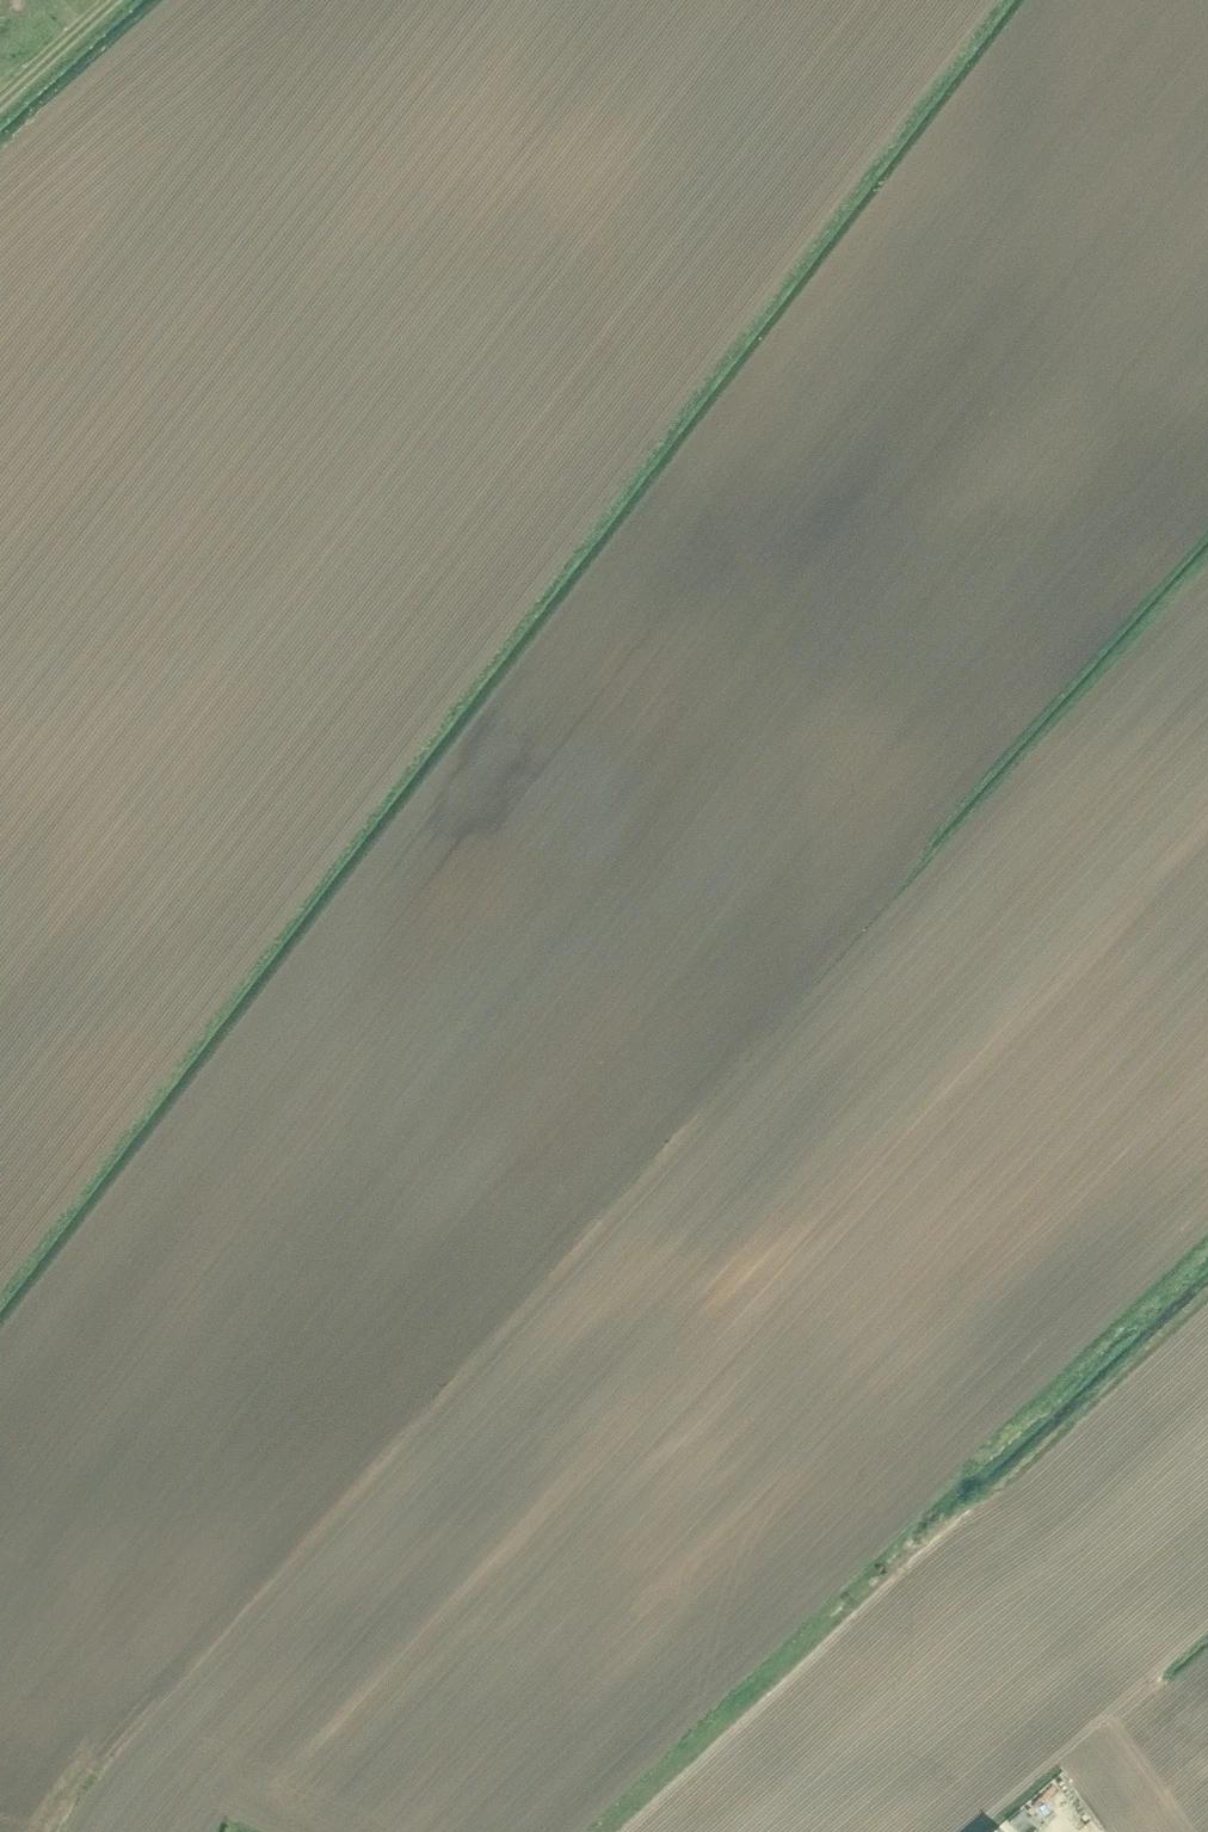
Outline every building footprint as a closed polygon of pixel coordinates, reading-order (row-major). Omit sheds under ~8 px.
[(995,1831),(1016,1831),(1007,1821),(995,1831)]
